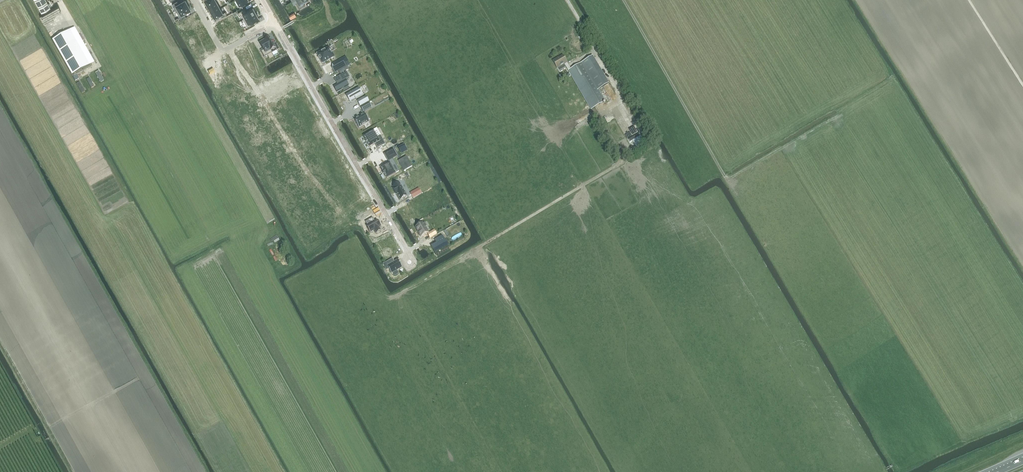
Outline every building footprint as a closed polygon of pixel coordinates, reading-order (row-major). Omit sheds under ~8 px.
[(50,8),(46,0),(34,0),(42,13),(50,8)] [(172,4),(176,12),(177,11),(188,5),(185,0),(179,4),(177,1),(172,4)] [(207,4),(210,9),(218,4),(215,0),(207,4)] [(292,1),(294,5),(296,4),(299,9),(305,5),(303,2),(306,0),(294,0),(292,1)] [(218,4),(210,9),(212,13),(220,8),(218,4)] [(188,5),(177,11),(179,16),(180,19),(186,16),(184,13),(191,10),(188,5)] [(220,8),(212,13),(215,18),(220,15),(222,17),(227,14),(225,12),(223,13),(220,8)] [(245,8),(238,13),(239,16),(241,15),(244,19),(256,12),(253,8),(247,11),(245,8)] [(256,12),(244,19),(248,27),(254,23),(252,21),(258,17),(256,12)] [(74,28),(52,40),(71,76),(94,63),(74,28)] [(184,40),(187,45),(196,41),(193,36),(184,40)] [(270,38),(265,41),(272,53),(280,49),(276,43),(274,45),(270,38)] [(265,41),(260,44),(264,50),(261,51),(264,57),(272,53),(265,41)] [(317,54),(322,64),(323,63),(322,63),(334,56),(329,47),(317,54)] [(557,59),(553,61),(557,68),(564,64),(568,70),(568,71),(575,83),(580,92),(591,109),(605,101),(598,90),(609,83),(592,56),(571,69),(567,63),(567,62),(563,56),(557,59)] [(344,61),(332,68),(335,73),(339,71),(346,67),(347,67),(344,61)] [(108,79),(103,70),(99,72),(104,81),(108,79)] [(337,84),(334,85),(337,91),(348,85),(345,79),(348,78),(345,73),(334,78),(337,84)] [(88,79),(85,80),(89,89),(93,87),(88,79)] [(80,83),(77,85),(82,93),(85,92),(80,83)] [(358,88),(346,95),(350,102),(362,95),(358,88)] [(362,98),(353,103),(356,108),(365,103),(362,98)] [(369,103),(361,108),(363,112),(372,107),(369,103)] [(365,114),(354,120),(359,128),(369,122),(365,114)] [(364,136),(363,136),(364,136),(366,140),(366,141),(367,143),(367,142),(369,146),(369,147),(370,147),(375,144),(377,148),(385,144),(380,136),(377,137),(374,131),(374,130),(373,130),(373,131),(364,136)] [(389,163),(380,168),(387,179),(395,174),(391,167),(395,165),(392,160),(397,157),(393,150),(384,155),(389,163)] [(406,156),(399,161),(404,170),(412,166),(406,156)] [(400,183),(393,187),(394,188),(393,189),(396,195),(397,194),(400,200),(407,196),(400,183)] [(381,226),(377,219),(373,222),(371,219),(368,221),(369,224),(372,231),(376,229),(377,231),(380,230),(379,227),(381,226)] [(454,231),(463,225),(461,222),(452,227),(454,231)] [(423,223),(416,227),(421,237),(428,232),(425,227),(427,226),(425,223),(423,224),(423,223)] [(436,243),(431,246),(436,255),(449,247),(444,238),(443,239),(441,235),(434,239),(436,243)] [(393,261),(384,266),(387,272),(389,271),(392,275),(403,269),(399,262),(395,264),(393,261)]
